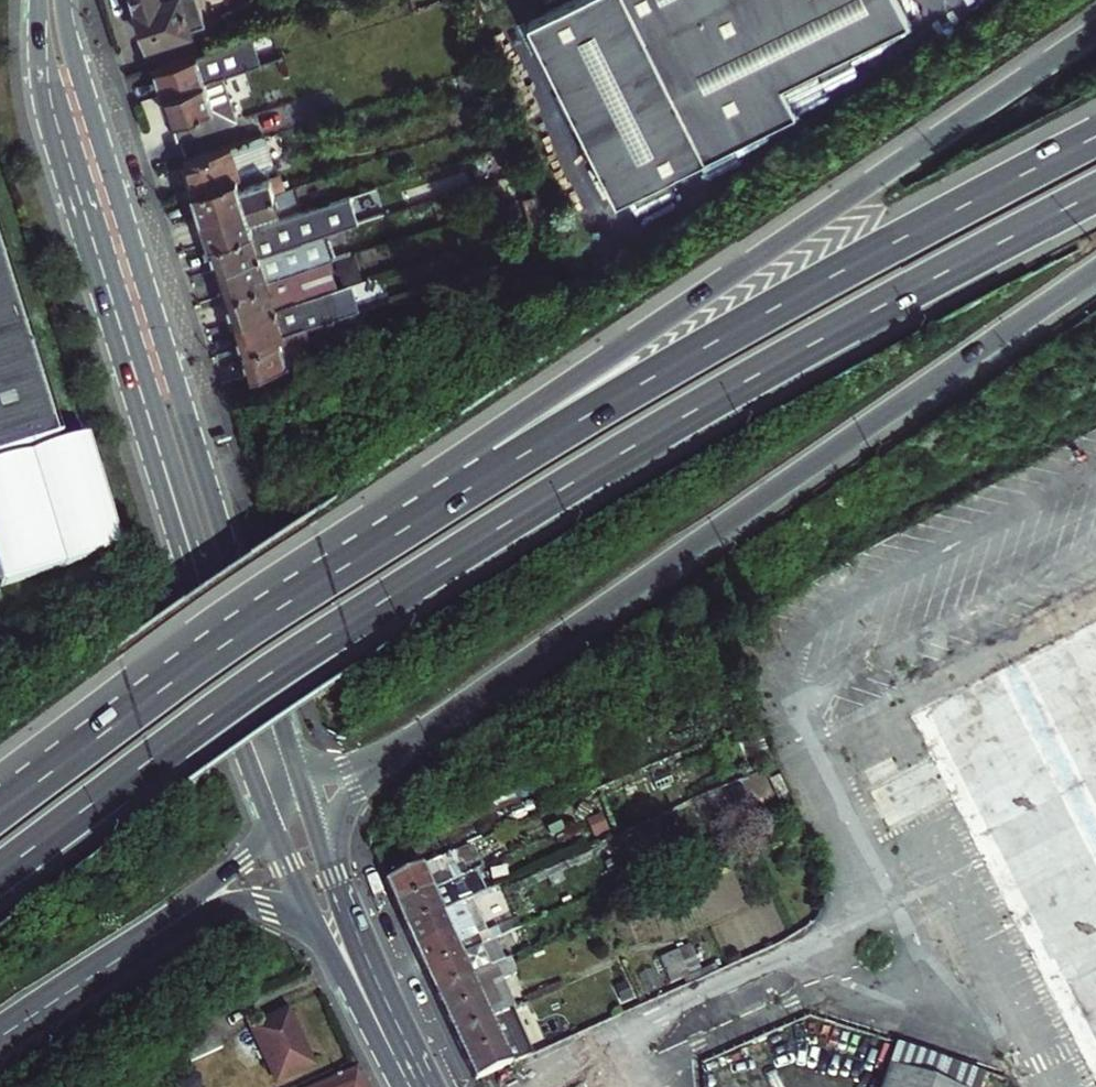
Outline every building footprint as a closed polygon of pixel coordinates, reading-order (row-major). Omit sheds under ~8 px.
[(147,38),(187,26),(180,0),(136,0),(147,38)] [(906,0),(553,0),(531,10),(620,191),(801,103),(786,74),(912,12),(906,0)] [(312,45),(304,18),(155,64),(163,92),(223,74),(312,45)] [(177,136),(237,117),(223,74),(163,92),(177,136)] [(184,158),(193,186),(236,173),(274,161),(265,136),(260,137),(259,133),(184,158)] [(193,186),(202,213),(274,191),(268,172),(239,180),(236,173),(193,186)] [(202,213),(210,240),(254,226),(252,219),(280,211),(274,191),(202,213)] [(210,240),(218,265),(323,233),(359,222),(351,196),(254,226),(210,240)] [(218,265),(226,292),(331,259),(323,233),(218,265)] [(56,438),(0,258),(0,456),(56,438)] [(226,292),(235,318),(340,286),(331,259),(226,292)] [(340,286),(235,318),(244,345),(359,308),(362,308),(354,281),(340,286)] [(244,345),(252,371),(366,334),(359,308),(244,345)] [(750,735),(755,748),(767,743),(762,731),(750,735)] [(474,847),(393,885),(405,911),(479,876),(486,873),(474,847)] [(405,911),(414,932),(474,905),(489,898),(479,876),(405,911)] [(414,932),(424,954),(484,926),(474,905),(414,932)] [(430,966),(434,976),(504,943),(516,937),(509,923),(506,925),(503,918),(484,926),(424,954),(430,966)] [(434,976),(444,997),(514,964),(504,943),(434,976)] [(666,968),(697,954),(695,949),(663,962),(666,968)] [(705,974),(697,954),(666,968),(674,987),(705,974)] [(514,964),(444,997),(453,1019),(508,993),(505,986),(521,978),(514,964)] [(508,993),(453,1019),(463,1040),(518,1013),(508,993)] [(629,994),(619,999),(626,1014),(636,1010),(629,994)] [(518,1013),(463,1040),(472,1061),(517,1040),(528,1034),(523,1022),(533,1017),(529,1008),(518,1013)] [(191,1027),(203,1058),(234,1047),(222,1015),(191,1027)] [(265,1030),(281,1072),(318,1060),(300,1016),(265,1030)] [(528,1064),(517,1040),(472,1061),(483,1085),(528,1064)] [(901,1046),(887,1086),(991,1086),(994,1078),(901,1046)] [(323,1072),(318,1060),(281,1072),(287,1085),(323,1072)] [(367,1077),(353,1083),(352,1080),(348,1081),(349,1084),(343,1086),(372,1086),(367,1077)]
